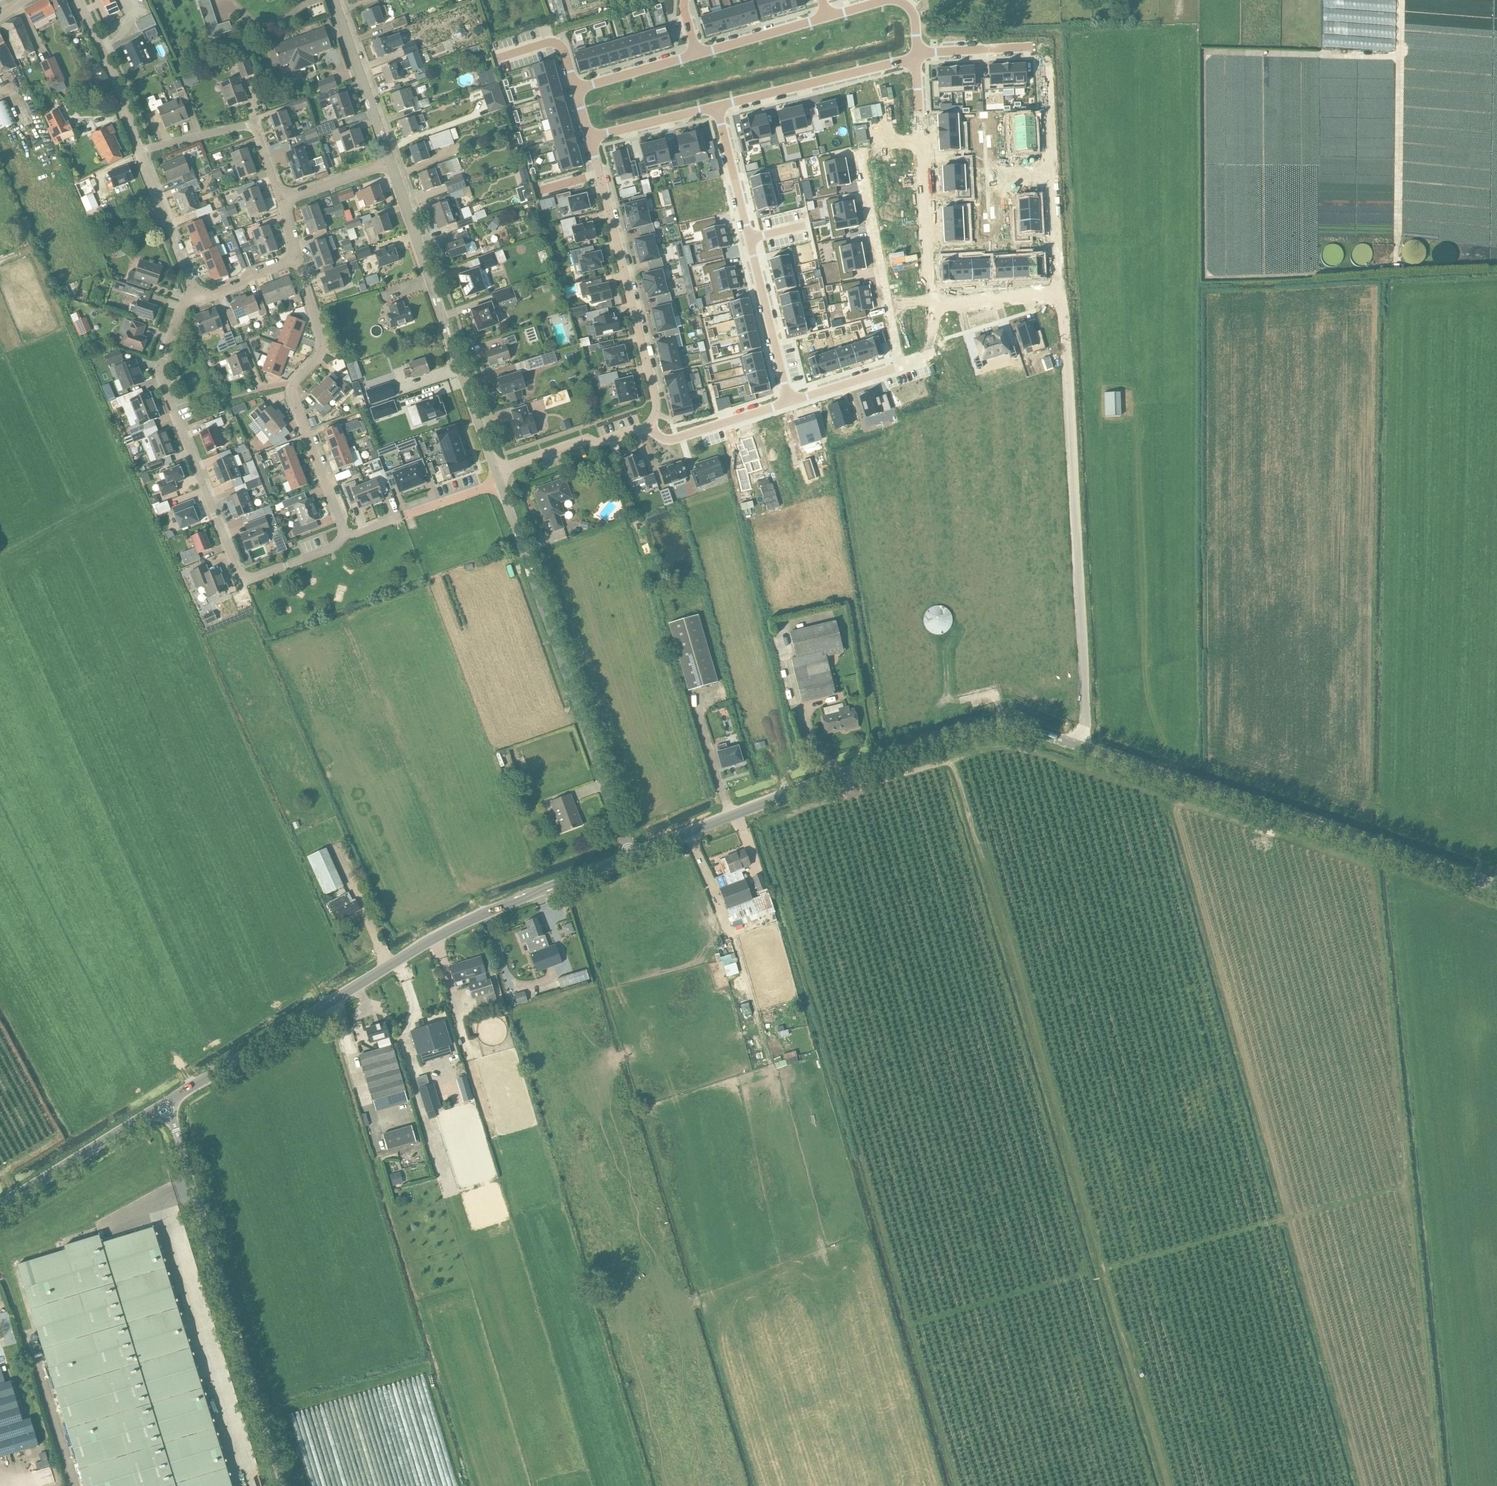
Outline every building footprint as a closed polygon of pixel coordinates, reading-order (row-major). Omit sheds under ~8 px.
[(47,0),(44,0),(25,10),(33,25),(55,13),(64,29),(65,28),(52,0),(48,2),(47,0)] [(65,28),(77,23),(65,0),(47,0),(48,2),(52,0),(65,28)] [(106,6),(105,6),(109,16),(120,11),(119,9),(116,2),(115,0),(103,0),(106,6)] [(197,1),(209,38),(232,31),(229,22),(218,25),(209,0),(200,0),(197,1)] [(556,31),(568,27),(561,0),(547,0),(556,31)] [(761,18),(771,15),(767,0),(756,0),(761,18)] [(771,15),(782,12),(779,0),(767,0),(771,15)] [(782,12),(793,9),(790,0),(779,0),(782,12)] [(793,9),(804,6),(802,0),(790,0),(793,9)] [(1322,47),(1394,49),(1395,13),(1391,13),(1391,0),(1323,0),(1322,47)] [(752,3),(742,6),(747,24),(758,21),(752,3)] [(384,23),(382,17),(388,15),(385,6),(378,8),(378,7),(362,13),(366,22),(368,21),(370,28),(384,23)] [(742,6),(732,9),(737,27),(747,24),(742,6)] [(732,9),(722,12),(727,30),(737,27),(732,9)] [(712,12),(701,16),(706,36),(717,33),(712,16),(712,15),(713,15),(712,12)] [(713,15),(712,15),(712,16),(717,33),(727,30),(722,12),(713,15)] [(142,31),(156,25),(152,14),(135,22),(140,32),(142,31)] [(405,16),(391,21),(394,29),(408,24),(405,16)] [(20,17),(2,25),(6,35),(7,35),(18,59),(35,52),(20,17)] [(156,25),(142,31),(147,42),(161,36),(156,25)] [(665,26),(653,29),(654,31),(655,31),(655,32),(660,49),(671,46),(665,26)] [(314,64),(311,55),(331,48),(324,28),(268,48),(274,65),(280,64),(281,67),(289,64),(291,72),(314,64)] [(654,31),(645,34),(650,52),(660,49),(655,32),(655,31),(654,31)] [(17,68),(0,33),(0,76),(17,68)] [(645,34),(635,37),(640,55),(650,52),(645,34)] [(373,44),(371,46),(374,52),(376,53),(378,58),(393,53),(391,49),(402,45),(399,35),(388,39),(387,38),(373,43),(373,44)] [(629,39),(625,40),(630,58),(633,57),(640,55),(635,37),(629,39)] [(625,40),(615,43),(621,61),(630,58),(625,40)] [(142,43),(141,41),(124,49),(123,49),(124,52),(125,56),(126,56),(127,59),(129,63),(129,62),(130,64),(130,65),(131,68),(132,68),(133,71),(134,71),(133,70),(140,67),(141,67),(143,66),(151,62),(151,63),(150,59),(146,50),(144,46),(143,43),(142,43)] [(415,42),(402,47),(405,55),(418,51),(415,42)] [(615,43),(606,45),(611,63),(621,61),(615,43)] [(606,45),(596,48),(601,66),(611,63),(606,45)] [(585,46),(574,50),(580,72),(591,69),(586,52),(586,51),(585,46)] [(586,51),(586,52),(591,69),(601,66),(596,48),(586,51)] [(418,51),(407,55),(409,60),(412,67),(413,71),(424,67),(418,51)] [(54,57),(40,64),(50,88),(65,81),(54,57)] [(248,60),(237,64),(242,79),(254,74),(248,60)] [(395,64),(382,69),(387,84),(400,79),(398,72),(406,69),(412,67),(409,60),(404,62),(395,65),(395,64)] [(537,77),(555,72),(552,61),(529,68),(532,79),(537,78),(536,77),(537,77)] [(1025,64),(1013,65),(1014,89),(1026,89),(1025,64)] [(990,78),(983,78),(984,91),(1002,90),(1001,65),(989,66),(990,78)] [(1013,65),(1001,65),(1002,90),(1014,89),(1013,65)] [(973,67),(961,68),(962,92),(975,91),(973,67)] [(938,81),(932,81),(933,98),(940,98),(940,93),(951,93),(949,68),(937,69),(938,81)] [(961,68),(949,68),(951,93),(962,92),(961,68)] [(482,86),(496,81),(499,80),(495,69),(478,74),(482,86)] [(536,77),(537,78),(539,88),(558,83),(555,72),(537,77),(536,77)] [(100,76),(92,79),(100,98),(108,94),(100,76)] [(183,78),(186,86),(192,84),(189,76),(183,78)] [(334,76),(318,82),(322,94),(338,88),(334,76)] [(239,77),(220,84),(226,101),(227,101),(229,107),(247,101),(239,77)] [(183,87),(179,80),(173,82),(177,90),(183,87)] [(542,98),(561,93),(558,83),(539,88),(542,98)] [(428,98),(419,101),(417,96),(413,98),(410,88),(391,95),(397,112),(413,107),(415,112),(421,109),(421,108),(430,105),(428,98)] [(346,93),(340,95),(338,89),(317,96),(322,109),(332,106),(338,121),(354,115),(346,93)] [(168,104),(176,123),(188,118),(183,105),(189,102),(184,90),(173,95),(175,101),(168,104)] [(542,98),(538,99),(541,110),(564,103),(561,93),(542,98)] [(176,123),(168,104),(163,106),(161,99),(156,101),(154,96),(146,99),(151,111),(158,108),(165,127),(176,123)] [(306,97),(292,102),(295,111),(309,106),(306,97)] [(0,103),(0,130),(17,123),(6,100),(0,103)] [(818,117),(812,119),(815,133),(824,131),(821,120),(839,116),(835,101),(815,106),(818,117)] [(564,103),(541,110),(544,121),(548,120),(548,119),(567,114),(564,103)] [(802,107),(790,110),(796,135),(814,131),(815,133),(812,119),(805,120),(802,107)] [(59,109),(45,116),(50,127),(47,129),(55,145),(62,141),(59,136),(72,129),(68,121),(65,123),(59,109)] [(781,126),(775,128),(779,144),(785,143),(784,138),(796,135),(790,110),(777,113),(779,120),(781,126)] [(274,130),(291,124),(286,111),(270,117),(270,118),(269,120),(271,124),(273,125),(274,130)] [(551,130),(570,124),(567,114),(548,119),(548,120),(551,130)] [(414,117),(400,122),(403,130),(401,130),(403,136),(405,136),(406,137),(419,132),(417,125),(425,122),(423,115),(414,118),(414,117)] [(957,115),(938,116),(938,128),(958,127),(957,115)] [(765,116),(753,119),(759,144),(771,141),(772,146),(779,144),(775,128),(769,129),(765,116)] [(1034,116),(1009,118),(1010,129),(1034,128),(1034,116)] [(744,135),(738,136),(742,153),(749,152),(748,147),(755,145),(759,144),(753,119),(741,122),(744,135)] [(336,129),(333,121),(316,127),(319,135),(336,129)] [(506,121),(496,124),(499,131),(509,128),(506,121)] [(291,124),(274,130),(279,143),(295,138),(293,131),(300,129),(298,122),(291,125),(291,124)] [(554,140),(573,135),(570,124),(551,130),(554,140)] [(112,125),(87,137),(94,152),(97,150),(102,159),(105,158),(108,165),(123,158),(119,150),(122,149),(114,133),(116,132),(112,125)] [(958,127),(938,128),(939,139),(963,138),(963,126),(958,127)] [(359,129),(347,133),(346,128),(332,133),(335,142),(341,140),(346,153),(365,146),(359,129)] [(1034,128),(1010,129),(1010,130),(1015,130),(1015,140),(1010,140),(1010,141),(1035,139),(1034,128)] [(315,129),(303,133),(306,141),(318,137),(315,129)] [(454,144),(449,130),(429,137),(430,141),(424,144),(424,143),(410,148),(413,156),(412,156),(411,157),(413,163),(414,163),(415,163),(415,164),(429,159),(427,152),(440,147),(440,149),(454,144)] [(701,131),(689,134),(694,155),(696,161),(696,163),(698,162),(698,161),(708,159),(706,152),(701,131)] [(681,153),(675,155),(678,167),(684,165),(683,158),(694,155),(689,134),(677,137),(681,153)] [(573,135),(554,140),(557,150),(576,145),(573,135)] [(306,141),(307,146),(319,142),(318,137),(306,141)] [(963,138),(939,139),(940,151),(964,150),(963,138)] [(1035,139),(1010,141),(1011,152),(1036,151),(1035,139)] [(665,140),(653,143),(659,169),(670,166),(671,168),(678,167),(675,155),(669,156),(665,140)] [(308,160),(306,155),(309,154),(304,141),(290,147),(292,152),(286,154),(291,167),(308,160)] [(710,142),(706,143),(709,153),(713,152),(715,152),(712,141),(710,142)] [(644,162),(638,163),(641,176),(648,174),(647,172),(659,169),(653,143),(640,146),(644,162)] [(556,162),(558,162),(558,161),(560,161),(579,155),(576,145),(557,150),(553,151),(556,162)] [(235,167),(252,161),(247,149),(231,155),(235,167)] [(626,150),(613,153),(619,176),(631,173),(633,178),(639,176),(635,161),(629,162),(626,150)] [(328,154),(321,156),(326,170),(332,168),(328,154)] [(558,161),(558,162),(561,172),(582,166),(579,155),(560,161),(558,161)] [(185,183),(196,179),(190,163),(187,164),(184,156),(162,165),(168,181),(182,176),(185,183)] [(830,156),(818,159),(821,177),(847,172),(845,160),(831,162),(830,156)] [(310,168),(308,160),(291,167),(295,180),(316,173),(314,167),(310,168)] [(425,191),(440,186),(437,177),(453,172),(449,160),(441,164),(433,167),(434,170),(419,175),(425,191)] [(943,173),(941,173),(941,180),(969,179),(969,178),(964,178),(964,167),(969,167),(968,160),(956,161),(956,167),(942,168),(943,173)] [(252,161),(235,167),(240,179),(256,173),(252,161)] [(113,188),(133,180),(128,165),(108,173),(113,188)] [(212,171),(213,175),(221,172),(228,169),(227,166),(212,171)] [(212,171),(210,167),(204,169),(206,175),(211,173),(212,173),(212,171)] [(518,169),(520,175),(527,173),(525,167),(518,169)] [(718,169),(708,172),(709,179),(720,176),(718,169)] [(823,189),(819,190),(820,196),(837,193),(836,187),(849,184),(847,172),(821,177),(823,189)] [(771,173),(750,178),(752,189),(774,184),(771,173)] [(451,181),(445,183),(448,193),(466,187),(462,174),(450,178),(451,181)] [(650,192),(648,178),(639,179),(641,193),(650,192)] [(185,183),(184,184),(186,190),(174,195),(178,205),(197,198),(195,192),(201,190),(196,179),(185,183)] [(969,179),(941,180),(941,187),(943,187),(944,192),(958,192),(958,198),(970,197),(969,179)] [(215,183),(208,185),(211,192),(218,189),(215,183)] [(525,191),(523,192),(525,199),(527,200),(528,202),(534,200),(530,184),(524,186),(525,191)] [(697,213),(717,208),(712,190),(704,192),(701,184),(689,187),(691,195),(692,194),(697,213)] [(774,184),(752,189),(755,201),(774,196),(779,195),(776,184),(774,184)] [(242,193),(244,200),(238,202),(240,208),(262,199),(258,187),(245,192),(243,185),(236,188),(238,194),(242,193)] [(379,186),(356,193),(359,201),(365,199),(367,207),(384,201),(379,186)] [(635,187),(628,188),(630,195),(636,193),(635,187)] [(352,188),(337,193),(340,202),(355,197),(352,188)] [(451,199),(431,207),(432,210),(431,213),(433,219),(461,209),(457,199),(464,196),(461,189),(449,194),(451,199)] [(571,198),(570,192),(556,195),(559,208),(560,208),(560,207),(569,205),(571,213),(573,213),(573,215),(581,213),(581,211),(590,209),(586,194),(571,198)] [(633,203),(624,206),(626,211),(625,211),(627,217),(647,212),(645,201),(647,201),(646,194),(632,197),(633,203)] [(774,196),(755,201),(758,212),(777,207),(774,196)] [(197,198),(178,205),(182,216),(196,211),(198,217),(212,211),(210,205),(207,206),(205,201),(199,204),(197,198)] [(1018,199),(1019,211),(1039,210),(1038,198),(1018,199)] [(267,212),(262,199),(240,208),(246,205),(251,218),(267,212)] [(546,199),(540,201),(541,209),(548,207),(546,199)] [(838,199),(826,201),(829,219),(855,214),(853,202),(839,205),(838,199)] [(306,222),(326,215),(324,209),(320,211),(317,204),(301,210),(306,222)] [(334,212),(342,210),(340,204),(332,207),(334,212)] [(225,206),(218,209),(221,218),(228,215),(225,206)] [(967,208),(943,209),(943,220),(967,219),(967,208)] [(461,209),(433,219),(435,224),(438,225),(439,229),(456,223),(458,229),(474,223),(473,222),(477,221),(475,215),(464,219),(461,209)] [(342,210),(334,212),(336,218),(344,215),(342,210)] [(475,212),(477,218),(485,216),(483,210),(475,212)] [(1019,211),(1014,211),(1015,223),(1039,221),(1039,210),(1019,211)] [(647,212),(627,217),(628,224),(630,223),(632,229),(639,227),(640,233),(654,229),(653,223),(650,224),(647,212)] [(855,214),(829,219),(833,238),(845,235),(844,229),(857,227),(855,214)] [(326,215),(306,222),(310,235),(326,229),(322,217),(326,215)] [(386,215),(364,223),(366,230),(370,244),(380,240),(378,235),(392,230),(386,215)] [(489,219),(485,223),(488,226),(488,227),(494,231),(502,221),(496,216),(494,220),(491,218),(489,219)] [(347,231),(361,226),(358,218),(344,223),(347,231)] [(576,226),(574,218),(561,221),(563,230),(572,228),(575,243),(597,238),(593,222),(576,226)] [(967,219),(943,220),(944,231),(968,230),(967,219)] [(186,226),(190,236),(206,229),(202,220),(186,226)] [(715,220),(692,226),(694,233),(701,231),(703,241),(701,241),(701,242),(727,236),(725,225),(716,227),(715,220)] [(1039,221),(1015,223),(1016,240),(1029,240),(1029,233),(1040,233),(1039,221)] [(255,239),(240,245),(241,250),(273,238),(269,226),(253,232),(255,239)] [(234,230),(239,244),(246,241),(241,227),(234,230)] [(190,236),(194,245),(209,239),(206,229),(190,236)] [(636,245),(634,246),(635,252),(656,247),(653,236),(656,235),(654,229),(640,233),(642,238),(635,240),(636,245)] [(968,230),(944,231),(944,242),(968,241),(968,230)] [(447,257),(449,257),(449,259),(467,252),(468,254),(476,251),(477,248),(475,243),(472,242),(471,242),(467,232),(455,236),(457,241),(445,246),(447,252),(446,253),(446,254),(446,255),(446,256),(447,257)] [(704,252),(699,253),(701,261),(723,255),(722,249),(730,247),(727,236),(701,242),(704,252)] [(331,237),(308,245),(313,257),(329,251),(336,249),(331,237)] [(273,238),(241,250),(248,267),(253,265),(248,252),(252,251),(252,253),(259,250),(262,256),(278,250),(273,238)] [(194,245),(198,255),(217,247),(213,248),(209,239),(194,245)] [(504,246),(502,240),(494,243),(497,249),(504,246)] [(846,241),(831,244),(833,250),(835,250),(837,261),(863,257),(861,244),(847,247),(846,241)] [(1373,256),(1373,254),(1372,251),(1371,249),(1370,247),(1368,246),(1366,245),(1363,244),(1361,244),(1359,244),(1356,245),(1354,246),(1352,248),(1351,250),(1350,252),(1350,255),(1350,257),(1350,259),(1351,262),(1353,264),(1355,265),(1357,266),(1359,267),(1362,267),(1364,267),(1367,266),(1369,265),(1370,263),(1372,261),(1373,259),(1373,256)] [(1344,260),(1345,257),(1345,254),(1344,252),(1343,249),(1341,247),(1338,246),(1336,245),(1333,245),(1331,245),(1328,246),(1326,247),(1324,249),(1322,251),(1321,253),(1321,256),(1321,259),(1322,261),(1323,264),(1325,266),(1327,267),(1330,268),(1332,269),(1335,268),(1338,268),(1340,266),(1342,264),(1344,262),(1344,260)] [(368,246),(355,251),(358,260),(372,256),(368,246)] [(394,246),(374,252),(380,267),(399,260),(394,246)] [(594,254),(592,246),(571,252),(574,264),(580,263),(583,273),(601,268),(600,263),(603,262),(600,252),(594,254)] [(202,253),(205,263),(221,256),(217,247),(198,255),(202,253)] [(656,247),(635,252),(637,258),(639,258),(640,263),(647,262),(649,267),(663,264),(661,258),(659,258),(656,247)] [(781,257),(769,260),(772,272),(796,266),(791,248),(779,251),(781,257)] [(329,251),(313,257),(317,269),(333,264),(331,257),(335,256),(333,250),(329,251)] [(494,252),(477,258),(482,271),(499,265),(494,252)] [(1030,253),(1022,254),(1023,278),(1030,277),(1030,278),(1032,278),(1031,256),(1030,256),(1030,253)] [(1020,259),(1013,259),(1014,278),(1023,278),(1022,254),(1020,254),(1020,259)] [(1041,255),(1031,256),(1032,278),(1042,277),(1041,258),(1041,255)] [(205,263),(209,272),(224,266),(221,256),(205,263)] [(979,256),(970,257),(971,281),(980,280),(979,256)] [(980,256),(979,256),(980,280),(990,279),(989,258),(980,258),(980,256)] [(863,257),(837,261),(841,280),(853,278),(852,271),(865,269),(863,257)] [(961,262),(962,281),(971,281),(970,257),(961,257),(961,262)] [(1003,257),(993,258),(994,279),(1004,279),(1003,257)] [(1003,257),(1004,279),(1014,278),(1013,259),(1003,260),(1003,257)] [(942,258),(941,258),(943,283),(952,282),(951,258),(942,258)] [(953,258),(951,258),(952,282),(955,282),(955,281),(962,281),(961,262),(953,262),(953,258)] [(127,282),(139,286),(141,280),(156,285),(159,276),(157,275),(160,267),(141,261),(137,273),(130,271),(127,282)] [(359,269),(356,262),(349,264),(352,272),(359,269)] [(725,262),(702,267),(704,274),(709,273),(711,284),(737,277),(735,266),(726,268),(725,262)] [(228,276),(226,271),(232,268),(230,264),(224,266),(209,272),(213,282),(228,276)] [(346,264),(324,271),(326,277),(321,279),(326,293),(344,287),(341,280),(351,276),(346,264)] [(645,280),(642,281),(644,287),(664,282),(662,271),(664,270),(663,264),(649,267),(650,273),(643,275),(645,280)] [(796,266),(772,272),(775,281),(798,275),(798,274),(795,275),(793,267),(796,266)] [(485,290),(478,269),(459,275),(462,283),(460,283),(462,289),(464,289),(466,296),(469,295),(469,298),(476,295),(475,293),(485,290)] [(380,281),(377,274),(365,278),(368,285),(380,281)] [(798,275),(775,281),(777,292),(801,286),(798,275)] [(289,276),(274,281),(281,300),(295,294),(289,276)] [(714,294),(709,295),(711,302),(733,297),(732,290),(740,288),(737,277),(711,284),(714,294)] [(599,284),(598,280),(601,279),(579,284),(582,297),(590,295),(592,304),(612,299),(608,283),(602,285),(600,284),(599,284)] [(281,300),(274,281),(260,287),(267,305),(281,300)] [(859,281),(841,285),(842,292),(847,291),(849,302),(871,298),(869,286),(860,288),(859,281)] [(664,282),(644,287),(646,293),(648,293),(649,298),(656,296),(658,302),(671,299),(670,293),(667,293),(664,282)] [(157,306),(139,300),(142,290),(126,284),(123,292),(139,297),(136,305),(131,304),(128,311),(134,313),(134,314),(153,320),(157,306)] [(70,295),(66,285),(60,288),(63,297),(70,295)] [(692,286),(685,287),(687,294),(693,293),(692,286)] [(512,287),(491,294),(495,305),(515,297),(512,287)] [(802,290),(779,296),(782,308),(805,302),(802,290)] [(241,297),(248,315),(250,320),(261,315),(267,313),(260,297),(255,299),(254,296),(247,298),(246,295),(241,297)] [(248,315),(241,297),(236,299),(237,302),(230,305),(232,309),(226,311),(232,327),(238,325),(236,320),(248,315)] [(851,312),(846,313),(848,320),(866,317),(865,310),(873,309),(871,298),(849,302),(851,312)] [(653,315),(651,316),(653,322),(673,317),(670,305),(673,305),(671,299),(658,302),(659,308),(652,310),(653,315)] [(748,299),(727,304),(730,313),(751,308),(748,299)] [(293,309),(290,301),(284,303),(286,311),(293,309)] [(412,321),(408,307),(404,308),(402,301),(389,306),(391,313),(387,314),(390,321),(393,320),(395,326),(412,321)] [(805,302),(782,308),(784,316),(802,311),(800,304),(805,303),(805,302)] [(491,303),(471,310),(478,331),(498,324),(491,303)] [(215,308),(208,311),(208,313),(195,318),(199,328),(198,328),(199,333),(201,333),(201,334),(222,326),(215,308)] [(579,315),(577,308),(571,310),(573,317),(579,315)] [(609,315),(608,308),(586,313),(588,321),(594,319),(595,324),(594,324),(596,336),(619,331),(619,328),(620,327),(619,320),(617,321),(617,319),(614,320),(613,314),(609,315)] [(751,308),(730,313),(732,312),(734,320),(753,315),(751,308)] [(802,311),(784,316),(786,323),(785,323),(785,324),(809,318),(804,319),(802,311)] [(279,322),(276,314),(269,317),(272,324),(279,322)] [(288,315),(282,330),(300,336),(305,322),(288,315)] [(753,315),(734,320),(736,328),(754,323),(753,315)] [(86,317),(76,322),(82,335),(92,331),(86,317)] [(673,317),(653,322),(654,328),(656,327),(657,333),(665,331),(666,337),(674,335),(680,334),(678,327),(676,328),(673,317)] [(809,318),(785,324),(788,336),(789,336),(806,331),(807,331),(812,330),(809,318)] [(133,322),(125,319),(121,331),(127,333),(123,345),(142,351),(147,338),(141,336),(142,333),(145,325),(133,321),(133,322)] [(1031,322),(1017,326),(1020,335),(1018,336),(1020,342),(1022,341),(1024,349),(1032,346),(1034,352),(1046,349),(1042,337),(1036,339),(1034,332),(1031,322)] [(754,323),(736,328),(738,336),(756,331),(754,323)] [(273,342),(272,342),(295,350),(300,336),(282,330),(277,343),(273,342)] [(882,330),(865,336),(873,359),(884,356),(884,355),(883,355),(880,344),(886,342),(882,330)] [(738,336),(740,344),(758,339),(756,331),(738,336)] [(1003,331),(988,335),(995,356),(1009,352),(1011,358),(1016,356),(1014,346),(1008,348),(1003,331)] [(231,332),(223,335),(228,348),(236,345),(231,332)] [(502,347),(486,352),(490,365),(510,358),(505,346),(517,342),(514,334),(499,340),(502,347)] [(667,340),(657,342),(659,352),(677,347),(674,335),(666,337),(667,340)] [(979,357),(974,359),(977,368),(983,366),(981,360),(995,356),(988,335),(974,339),(979,357)] [(866,341),(859,343),(865,361),(872,359),(873,359),(865,336),(866,341)] [(578,344),(576,337),(569,339),(571,346),(578,344)] [(740,344),(737,344),(740,354),(761,348),(758,339),(740,344)] [(256,340),(250,342),(252,348),(258,346),(256,340)] [(614,349),(614,347),(613,341),(598,344),(600,351),(602,350),(602,352),(606,368),(609,367),(610,367),(617,365),(617,367),(626,365),(626,363),(627,363),(627,361),(628,361),(627,354),(625,354),(623,347),(614,349)] [(703,341),(697,343),(699,352),(705,351),(703,341)] [(248,348),(246,342),(237,346),(239,351),(248,348)] [(272,342),(267,356),(285,362),(290,349),(295,351),(295,350),(272,342)] [(859,343),(851,346),(857,364),(865,361),(859,343)] [(851,346),(843,348),(849,366),(857,364),(851,346)] [(135,360),(123,365),(122,361),(124,360),(120,350),(113,353),(111,347),(103,350),(109,366),(115,364),(116,367),(115,368),(124,390),(144,382),(135,360)] [(677,347),(659,352),(662,362),(680,357),(677,347)] [(843,348),(835,351),(841,369),(849,366),(843,348)] [(817,351),(807,355),(808,359),(808,360),(814,377),(814,378),(825,375),(817,351)] [(818,351),(817,351),(825,375),(826,374),(825,374),(833,371),(827,353),(819,356),(818,351)] [(835,351),(827,353),(833,371),(841,369),(835,351)] [(245,353),(241,354),(240,352),(237,353),(237,352),(234,353),(233,356),(233,357),(228,359),(234,376),(251,370),(245,353)] [(761,353),(740,358),(742,368),(763,363),(761,353)] [(285,362),(267,356),(262,370),(280,377),(285,362)] [(541,356),(523,362),(527,371),(544,366),(541,356)] [(662,362),(661,362),(663,372),(673,370),(673,371),(682,369),(681,368),(682,368),(680,357),(662,362)] [(406,379),(413,377),(413,378),(430,372),(425,358),(408,364),(410,369),(403,371),(406,379)] [(347,365),(352,381),(362,378),(356,362),(347,365)] [(763,363),(742,368),(744,376),(746,376),(747,376),(765,372),(763,363)] [(490,378),(515,372),(513,364),(489,370),(490,378)] [(520,372),(498,380),(498,382),(498,383),(497,383),(497,384),(496,385),(496,386),(496,388),(497,389),(497,390),(498,390),(498,391),(499,392),(500,392),(502,393),(502,395),(507,393),(511,400),(512,400),(513,400),(514,400),(515,400),(517,400),(518,399),(519,398),(520,397),(521,397),(521,389),(525,388),(520,372)] [(616,372),(601,375),(599,376),(601,385),(615,382),(620,403),(637,399),(632,377),(618,380),(616,372)] [(674,375),(664,377),(667,388),(668,387),(686,383),(684,372),(683,373),(682,372),(674,374),(674,375)] [(748,384),(744,385),(744,386),(768,380),(767,379),(765,372),(747,376),(748,384)] [(319,386),(331,399),(332,398),(337,403),(351,389),(342,380),(337,385),(329,377),(319,386)] [(768,380),(744,386),(746,396),(751,395),(752,395),(770,391),(768,380)] [(358,381),(351,383),(356,397),(362,395),(358,381)] [(367,390),(371,403),(396,395),(391,382),(367,390)] [(686,383),(668,387),(670,397),(688,392),(686,383)] [(331,399),(319,386),(311,394),(319,402),(313,408),(323,417),(332,409),(327,404),(331,399)] [(862,396),(860,396),(867,417),(890,410),(885,395),(878,398),(876,391),(869,393),(869,391),(861,394),(862,396)] [(135,398),(133,392),(117,399),(120,406),(128,403),(129,407),(133,406),(135,412),(155,405),(150,392),(135,398)] [(688,392),(670,397),(673,406),(691,401),(688,392)] [(1119,392),(1104,393),(1105,416),(1120,416),(1119,392)] [(416,405),(408,408),(410,417),(419,414),(422,424),(428,422),(429,424),(436,421),(435,419),(446,416),(442,404),(440,405),(437,397),(433,399),(432,398),(429,399),(430,400),(416,405)] [(370,409),(374,420),(397,412),(393,401),(370,409)] [(673,406),(672,406),(674,417),(684,414),(684,416),(692,414),(692,412),(693,412),(691,401),(673,406)] [(845,401),(829,406),(836,429),(852,424),(845,401)] [(244,403),(233,407),(235,414),(247,410),(244,403)] [(262,429),(281,413),(278,410),(276,412),(271,406),(268,408),(264,403),(249,415),(262,429)] [(131,436),(143,431),(148,429),(145,423),(159,417),(155,405),(135,412),(138,419),(134,421),(136,425),(128,428),(131,436)] [(528,415),(526,406),(511,410),(515,422),(512,426),(516,439),(537,433),(531,414),(528,415)] [(281,413),(262,429),(262,430),(261,430),(274,446),(287,441),(285,437),(290,433),(285,427),(287,425),(282,419),(285,417),(281,413)] [(813,416),(795,422),(802,445),(821,439),(813,416)] [(207,423),(209,429),(201,433),(208,451),(223,445),(216,427),(224,424),(221,417),(207,423)] [(311,428),(317,426),(314,418),(309,421),(311,428)] [(571,427),(569,420),(560,423),(562,430),(571,427)] [(343,434),(360,427),(358,423),(358,421),(346,425),(346,428),(341,430),(339,424),(323,430),(327,440),(343,434)] [(455,425),(436,432),(440,443),(458,436),(459,436),(455,425)] [(153,449),(171,442),(166,430),(148,437),(153,449)] [(143,431),(131,436),(134,442),(146,438),(143,431)] [(327,440),(331,450),(347,444),(343,434),(327,440)] [(458,436),(440,443),(443,453),(462,447),(458,436)] [(745,468),(737,470),(742,491),(752,489),(748,473),(753,472),(750,462),(760,459),(753,436),(742,440),(743,444),(738,445),(745,468)] [(171,442),(153,449),(157,460),(148,464),(150,471),(164,466),(161,459),(175,453),(171,442)] [(248,450),(244,444),(238,448),(242,454),(248,450)] [(331,450),(335,459),(356,451),(354,447),(349,449),(347,444),(331,450)] [(280,462),(296,456),(292,446),(277,452),(280,462)] [(462,447),(443,453),(447,463),(465,457),(462,447)] [(385,454),(383,448),(376,450),(379,456),(385,454)] [(354,463),(350,453),(356,451),(335,459),(338,469),(354,463)] [(643,462),(640,454),(625,459),(629,471),(627,472),(631,482),(643,478),(647,490),(658,487),(653,473),(647,475),(644,467),(643,462)] [(260,470),(264,468),(259,455),(255,457),(260,470)] [(216,475),(237,467),(232,456),(213,463),(215,468),(213,469),(216,475)] [(280,462),(284,471),(300,465),(296,456),(280,462)] [(466,457),(465,457),(447,463),(450,473),(456,471),(457,473),(464,471),(463,469),(469,467),(466,457)] [(371,481),(363,485),(371,503),(383,499),(378,486),(388,482),(385,472),(379,458),(368,462),(373,474),(369,475),(371,481)] [(403,465),(412,488),(424,483),(420,472),(426,469),(422,458),(403,465)] [(696,487),(703,484),(702,482),(722,475),(717,458),(696,466),(698,470),(692,472),(696,487)] [(810,460),(802,462),(808,481),(816,479),(810,460)] [(685,484),(686,482),(684,478),(686,477),(684,471),(685,470),(684,469),(683,469),(681,462),(668,467),(667,465),(659,468),(665,487),(671,485),(672,487),(674,488),(685,484)] [(284,471),(288,481),(304,475),(300,465),(284,471)] [(400,492),(412,488),(403,465),(385,472),(388,482),(389,483),(395,481),(400,492)] [(179,466),(163,472),(166,479),(157,482),(163,496),(177,490),(175,483),(184,479),(179,466)] [(237,467),(216,475),(218,480),(219,480),(221,485),(241,477),(237,467)] [(264,468),(260,470),(264,479),(268,478),(264,468)] [(245,483),(253,480),(251,474),(243,477),(245,483)] [(304,475),(288,481),(292,491),(307,485),(304,475)] [(253,480),(245,483),(247,489),(262,484),(260,478),(253,480)] [(268,478),(264,479),(267,489),(272,487),(270,483),(268,478)] [(550,518),(554,530),(563,527),(559,516),(565,514),(562,506),(561,507),(558,499),(570,495),(564,478),(538,488),(540,493),(542,494),(543,496),(537,498),(544,520),(550,518)] [(357,487),(355,481),(343,485),(348,498),(355,495),(360,508),(371,503),(363,485),(357,487)] [(665,505),(673,503),(669,488),(660,491),(665,505)] [(229,509),(250,501),(246,490),(226,498),(228,503),(227,503),(229,509)] [(298,503),(296,496),(282,502),(285,509),(288,507),(290,512),(295,510),(298,516),(317,508),(312,497),(298,503)] [(193,500),(173,507),(176,514),(175,515),(181,529),(199,522),(194,510),(197,509),(193,500)] [(167,501),(155,505),(159,515),(171,510),(167,501)] [(250,501),(229,509),(231,515),(233,514),(235,519),(250,513),(253,520),(272,512),(270,506),(254,512),(250,501)] [(309,530),(307,524),(321,519),(317,508),(298,516),(300,521),(293,524),(295,528),(292,529),(295,536),(309,530)] [(624,510),(614,513),(616,520),(626,517),(624,510)] [(249,531),(241,534),(247,550),(266,543),(261,531),(268,528),(264,518),(246,525),(249,531)] [(580,521),(579,528),(587,529),(589,522),(580,521)] [(196,547),(180,553),(183,559),(185,565),(193,561),(191,556),(211,548),(204,531),(191,536),(196,547)] [(281,536),(274,539),(278,549),(276,550),(277,553),(287,550),(281,536)] [(196,587),(203,585),(208,597),(217,594),(218,594),(219,594),(219,593),(226,590),(221,578),(223,577),(220,568),(209,573),(206,566),(190,572),(196,587)] [(938,635),(940,634),(943,634),(945,633),(947,631),(949,629),(951,627),(952,625),(952,623),(953,620),(952,618),(952,615),(951,613),(949,611),(947,609),(945,607),(943,606),(941,606),(938,606),(935,606),(933,606),(931,607),(929,609),(927,611),(925,613),(924,615),(924,618),(923,620),(924,623),(924,625),(925,627),(927,629),(929,631),(931,633),(933,634),(935,634),(938,635)] [(213,611),(202,616),(206,625),(217,620),(213,611)] [(698,615),(669,624),(689,691),(718,682),(698,615)] [(790,632),(796,657),(791,658),(802,702),(835,693),(826,656),(843,652),(835,621),(790,632)] [(826,732),(847,727),(847,729),(858,726),(854,709),(849,710),(848,707),(839,709),(840,713),(823,717),(826,732)] [(728,749),(726,743),(716,746),(718,752),(717,752),(722,769),(743,762),(738,746),(728,749)] [(494,754),(499,767),(510,762),(506,754),(503,755),(501,751),(494,754)] [(570,794),(551,802),(562,832),(582,825),(570,794)] [(326,848),(307,857),(324,895),(344,886),(326,848)] [(741,880),(737,870),(750,865),(744,850),(725,857),(718,860),(723,874),(715,877),(720,888),(719,888),(727,909),(732,922),(757,913),(758,918),(775,911),(768,893),(761,874),(753,877),(760,896),(753,899),(745,879),(741,880)] [(353,900),(349,892),(326,904),(331,913),(333,912),(334,915),(337,920),(345,916),(345,917),(346,917),(346,918),(348,918),(349,918),(350,918),(351,917),(352,916),(353,915),(353,914),(353,913),(353,912),(360,908),(355,899),(353,900)] [(550,946),(545,934),(539,917),(526,922),(532,939),(526,941),(538,972),(562,963),(556,944),(550,946)] [(732,952),(719,957),(722,966),(736,962),(732,952)] [(475,976),(480,974),(485,973),(480,957),(450,966),(454,982),(468,978),(470,985),(468,986),(472,998),(475,997),(478,1007),(497,1001),(490,979),(477,983),(475,976)] [(585,970),(554,977),(557,987),(587,980),(585,970)] [(521,1001),(527,999),(524,988),(517,990),(521,1001)] [(444,1021),(410,1031),(418,1055),(451,1044),(444,1021)] [(380,1048),(358,1055),(372,1100),(374,1100),(377,1110),(402,1103),(407,1101),(408,1101),(405,1091),(406,1091),(392,1045),(388,1046),(386,1038),(389,1037),(385,1023),(380,1025),(379,1024),(379,1025),(377,1026),(376,1025),(376,1026),(366,1029),(370,1043),(377,1041),(380,1048)] [(779,1037),(789,1035),(788,1029),(778,1032),(779,1037)] [(787,1065),(798,1061),(797,1057),(796,1056),(786,1059),(786,1060),(787,1065)] [(433,1084),(419,1089),(426,1113),(441,1108),(433,1084)] [(380,1135),(386,1151),(414,1140),(408,1124),(380,1135)] [(392,1185),(402,1182),(400,1172),(390,1175),(392,1185)] [(190,1347),(153,1227),(102,1242),(99,1234),(64,1245),(66,1249),(17,1264),(85,1485),(232,1485),(190,1347)] [(650,1320),(660,1317),(656,1303),(646,1306),(650,1320)] [(37,1334),(36,1334),(35,1334),(35,1333),(34,1334),(33,1334),(32,1334),(31,1335),(31,1336),(31,1337),(30,1338),(31,1338),(31,1339),(31,1340),(32,1341),(33,1341),(33,1342),(34,1342),(35,1342),(36,1342),(37,1341),(38,1340),(39,1339),(39,1338),(39,1337),(39,1336),(38,1336),(38,1335),(37,1334)] [(11,1381),(5,1383),(0,1384),(0,1457),(39,1445),(31,1418),(23,1421),(11,1381)]
